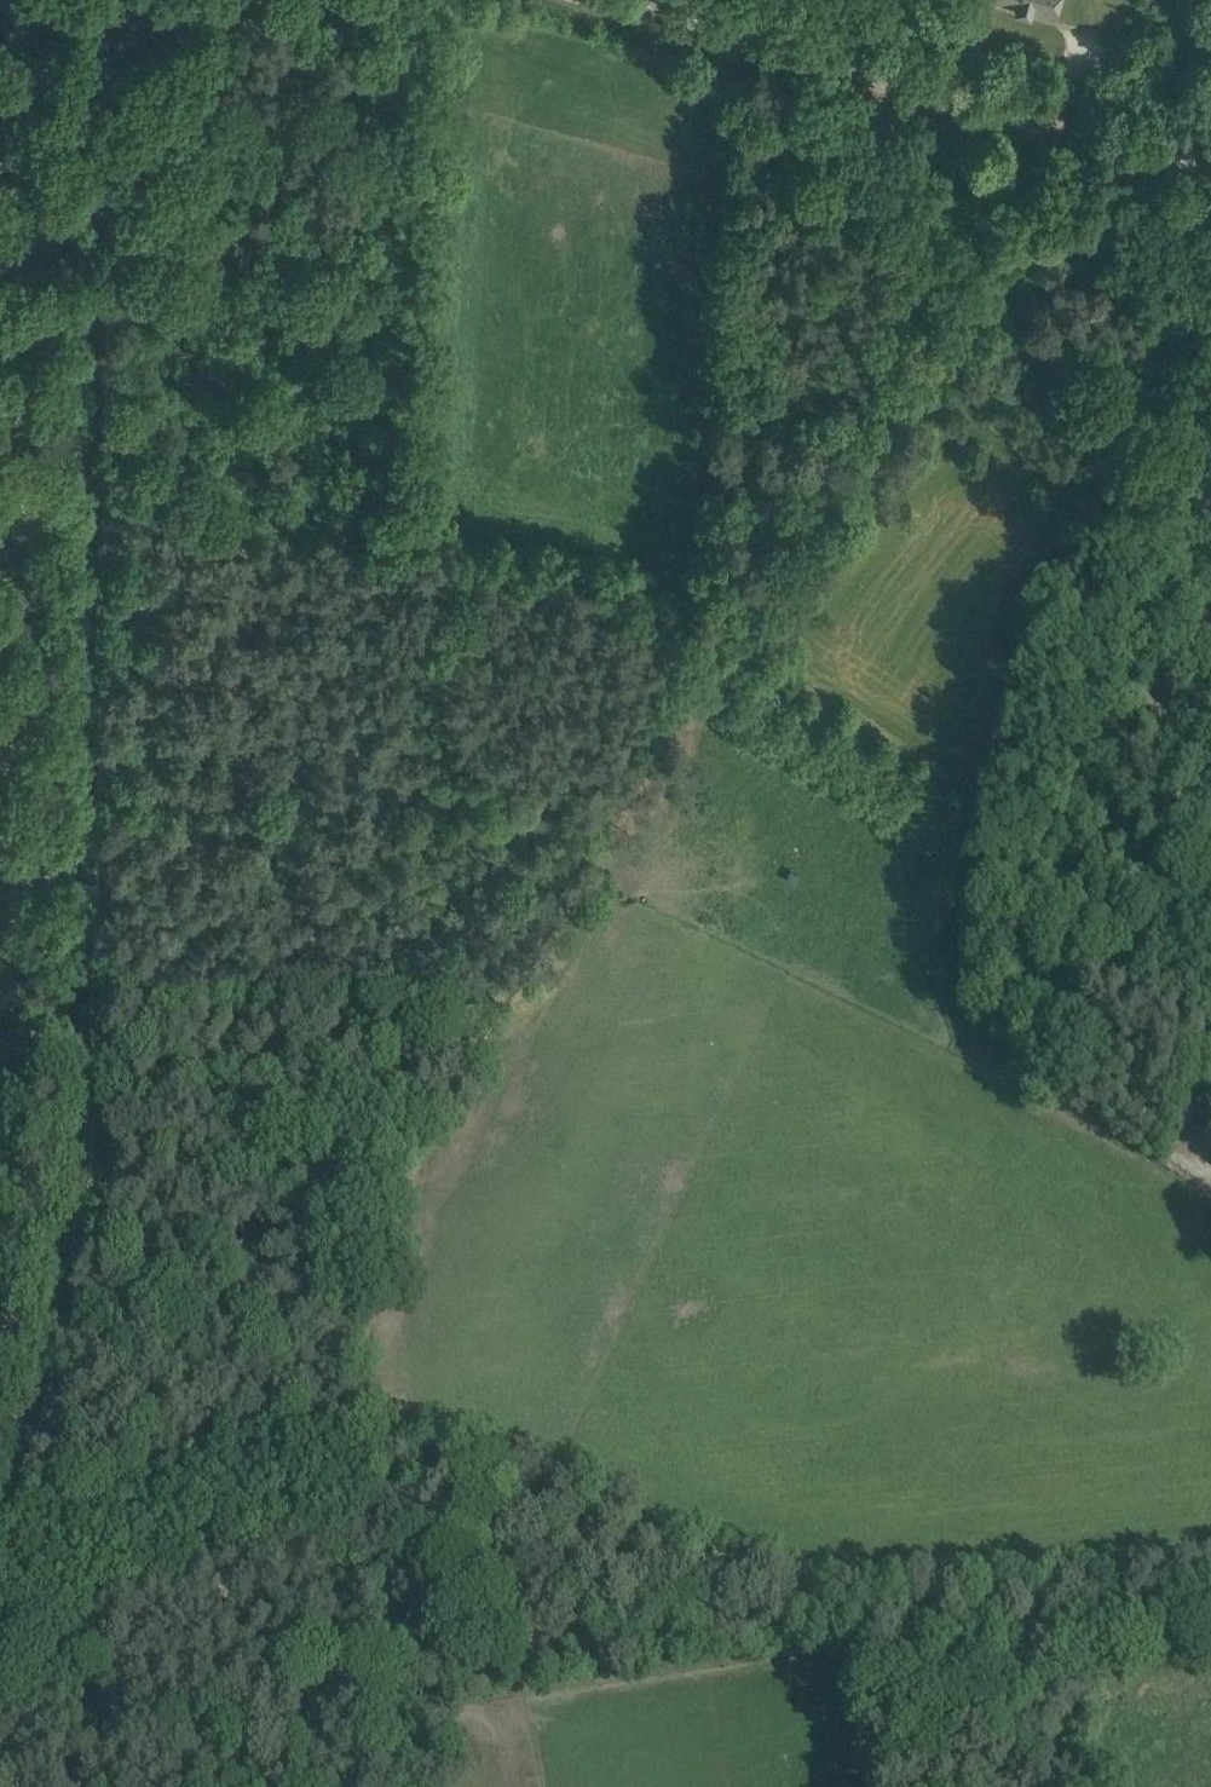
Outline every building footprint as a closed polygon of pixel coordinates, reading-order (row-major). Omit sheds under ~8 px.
[(1054,15),(1058,0),(1003,0),(1015,4),(1014,7),(1030,12),(1031,8),(1054,15)] [(18,843),(8,823),(0,828),(0,853),(18,843)] [(39,1003),(6,971),(0,977),(0,1006),(5,1012),(12,1004),(26,1017),(39,1003)] [(34,1089),(32,1033),(12,1034),(12,1039),(0,1039),(0,1090),(34,1089)] [(1181,1143),(1184,1138),(1166,1128),(1162,1135),(1181,1143)] [(0,1231),(0,1270),(4,1271),(10,1233),(0,1231)]
